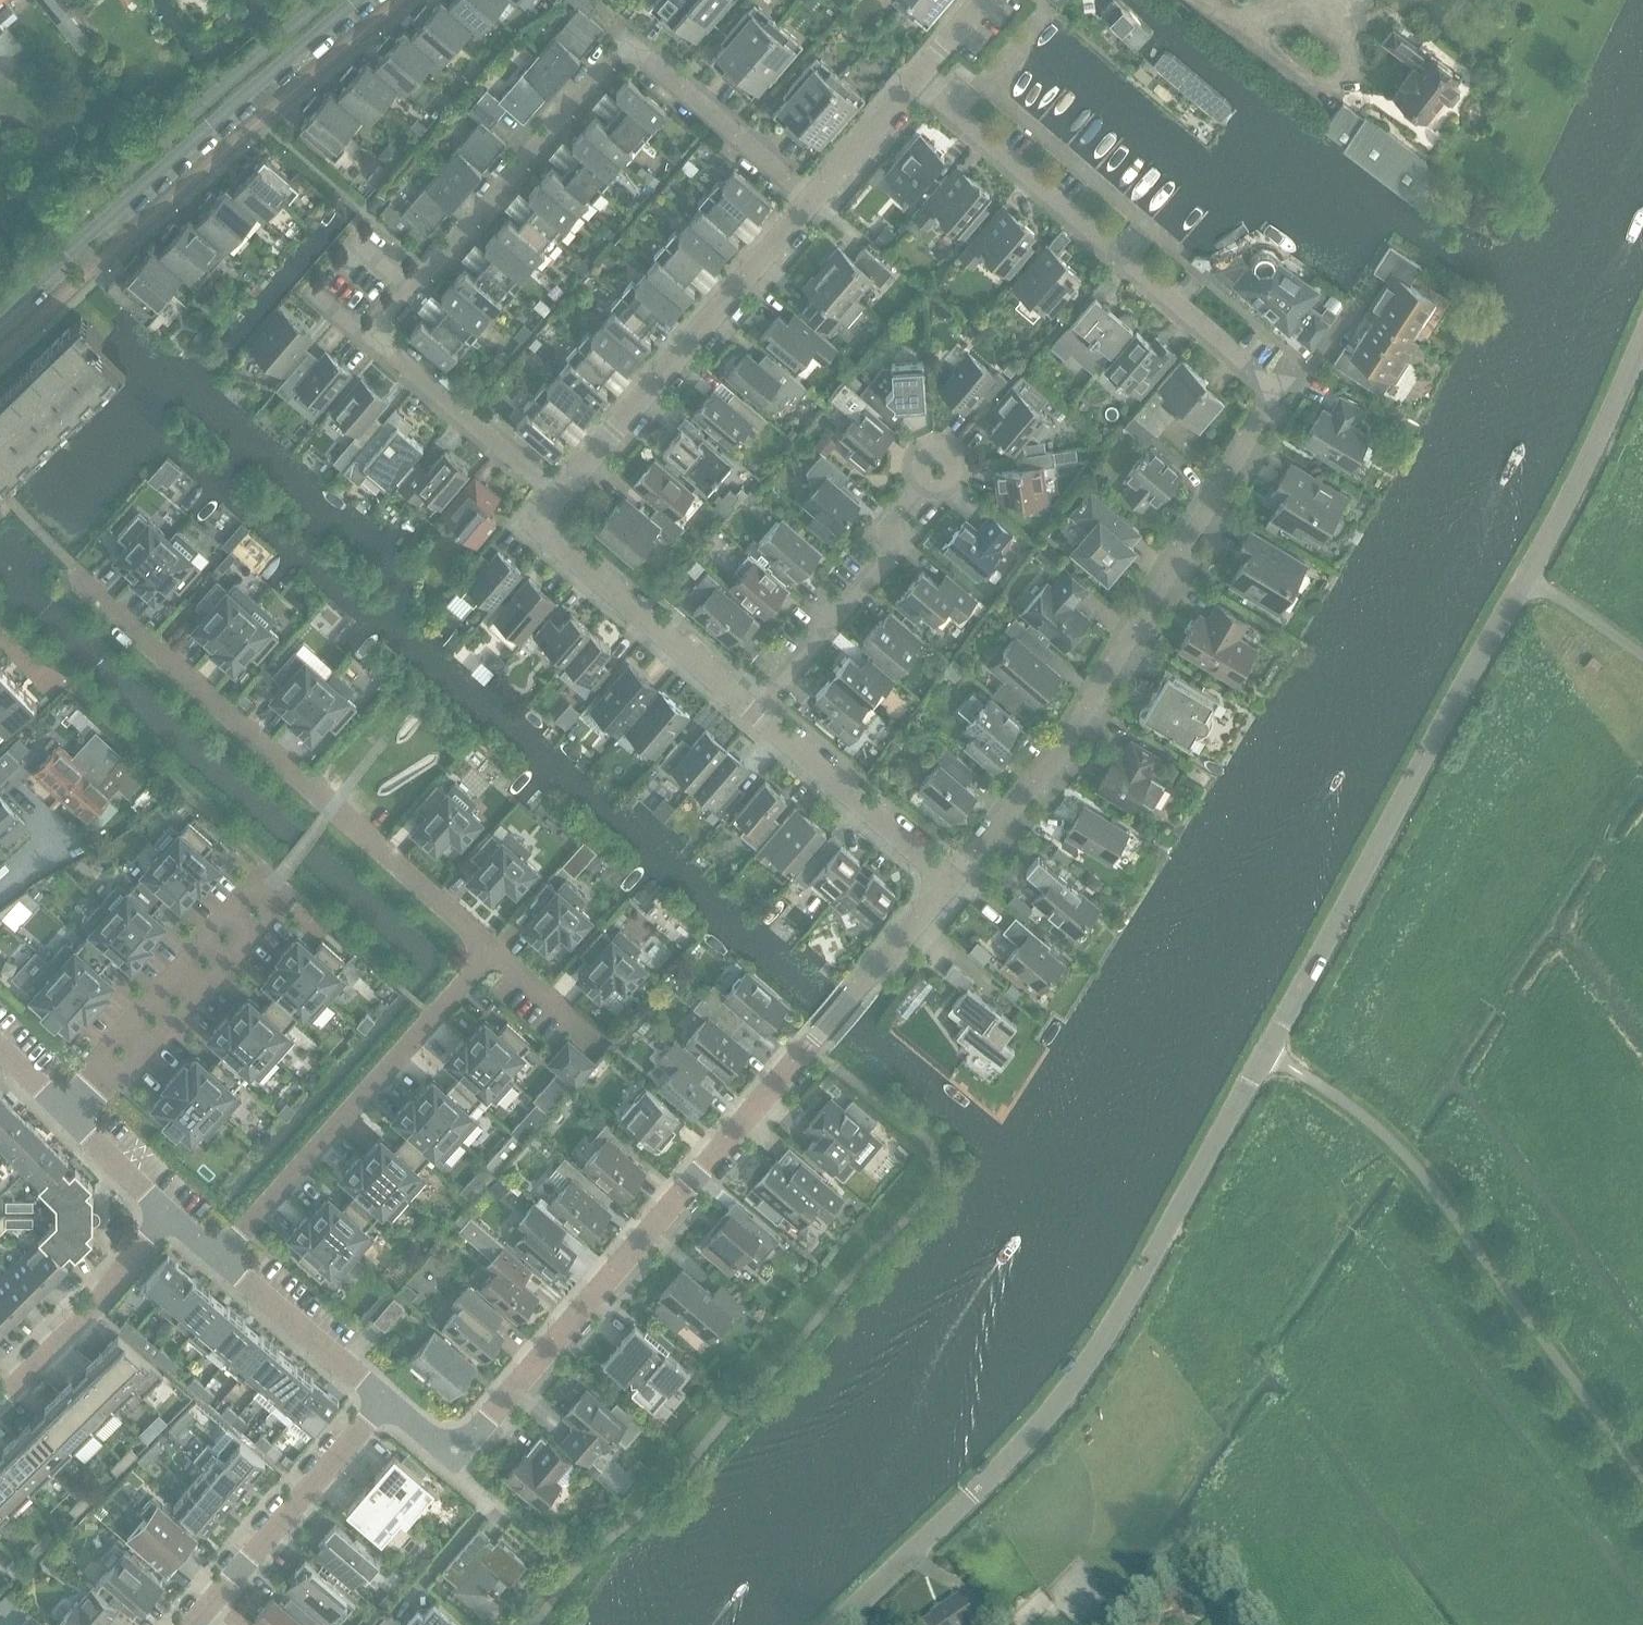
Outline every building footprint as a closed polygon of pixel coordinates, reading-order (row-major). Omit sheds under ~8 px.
[(2,20),(15,9),(7,0),(0,0),(0,18),(2,20)] [(78,27),(56,0),(39,0),(81,51),(92,43),(78,27)] [(449,3),(445,0),(441,0),(433,9),(427,4),(420,11),(457,42),(472,25),(473,25),(448,4),(449,3)] [(494,12),(480,0),(452,0),(449,3),(448,4),(473,25),(472,25),(478,30),(494,12)] [(494,12),(505,0),(480,0),(494,12)] [(565,75),(564,74),(604,28),(587,14),(597,3),(593,0),(569,0),(578,8),(539,53),(565,75)] [(691,0),(655,0),(649,8),(669,25),(691,0)] [(669,25),(690,43),(708,21),(712,25),(733,0),(691,0),(669,25)] [(902,5),(923,23),(928,16),(932,20),(949,0),(907,0),(902,5)] [(1158,34),(1121,0),(1114,0),(1099,15),(1140,53),(1158,34)] [(731,78),(779,23),(758,6),(753,12),(749,9),(725,36),(729,39),(711,61),(731,78)] [(215,22),(221,27),(233,17),(228,11),(215,22)] [(441,61),(457,42),(420,11),(414,18),(420,24),(412,34),(411,34),(436,55),(435,55),(441,61)] [(779,23),(731,78),(752,96),(770,75),(774,78),(798,51),(794,47),(799,41),(779,23)] [(411,34),(412,34),(406,28),(396,39),(390,34),(384,41),(420,73),(435,55),(436,55),(411,34)] [(1459,90),(1459,86),(1456,84),(1461,76),(1427,50),(1426,51),(1394,28),(1383,42),(1413,64),(1400,81),(1402,83),(1393,96),(1427,122),(1446,97),(1449,99),(1452,99),(1459,90)] [(863,32),(862,38),(867,41),(873,39),(874,33),(869,30),(863,32)] [(405,91),(420,73),(384,41),(377,48),(384,54),(375,64),(399,85),(398,86),(405,91)] [(1238,109),(1166,48),(1152,64),(1226,125),(1238,109)] [(564,76),(565,75),(539,53),(500,99),(487,88),(477,99),(498,117),(507,107),(524,121),(563,75),(564,76)] [(375,64),(369,59),(359,70),(353,64),(347,71),(383,103),(398,86),(399,85),(375,64)] [(793,132),(841,76),(820,59),(815,65),(811,62),(787,89),(791,93),(773,114),(793,132)] [(368,121),(383,103),(347,71),(340,79),(346,84),(338,94),(338,95),(362,116),(361,116),(368,121)] [(856,101),(861,94),(841,76),(793,132),(814,149),(832,128),(836,131),(860,104),(856,101)] [(616,111),(646,138),(657,125),(654,122),(665,109),(629,78),(616,92),(626,100),(616,111)] [(338,95),(338,94),(332,89),(322,100),(316,95),(310,102),(346,133),(361,116),(362,116),(338,95)] [(490,127),(498,117),(477,99),(468,110),(480,121),(441,167),(467,189),(467,188),(506,142),(490,127)] [(340,141),(346,133),(310,102),(304,109),(310,114),(300,126),(335,156),(345,144),(340,141)] [(1333,118),(1324,130),(1345,145),(1364,120),(1343,104),(1333,118)] [(635,151),(646,138),(616,111),(606,123),(596,115),(585,129),(621,160),(632,148),(635,151)] [(1368,114),(1345,145),(1405,189),(1428,158),(1368,114)] [(411,127),(421,136),(428,128),(417,119),(411,127)] [(610,173),(621,160),(585,129),(573,143),(582,151),(572,162),(603,189),(614,176),(610,173)] [(926,177),(945,155),(920,134),(886,173),(910,194),(903,202),(913,212),(936,185),(926,177)] [(380,157),(393,168),(404,154),(391,143),(380,157)] [(673,144),(666,152),(674,159),(681,151),(673,144)] [(691,154),(680,167),(692,177),(702,164),(691,154)] [(242,168),(279,200),(285,193),(290,196),(299,185),(264,155),(255,166),(249,161),(242,168)] [(592,202),(603,189),(572,162),(562,174),(553,166),(541,180),(577,211),(588,198),(592,202)] [(377,186),(389,172),(379,163),(367,177),(377,186)] [(389,202),(379,214),(399,231),(409,221),(426,235),(467,189),(441,167),(402,212),(389,202)] [(990,193),(958,167),(915,216),(928,227),(939,214),(964,236),(988,209),(981,203),(990,193)] [(263,218),(279,200),(242,168),(236,176),(242,181),(234,191),(233,192),(257,213),(263,218)] [(709,191),(740,218),(750,206),(759,214),(771,200),(734,168),(723,182),(719,179),(709,191)] [(652,187),(659,179),(649,170),(642,178),(652,187)] [(47,196),(56,189),(46,177),(38,184),(47,196)] [(566,224),(577,211),(541,180),(529,194),(538,201),(528,213),(559,240),(570,227),(566,224)] [(667,185),(661,192),(669,199),(675,192),(667,185)] [(233,192),(234,191),(227,186),(218,197),(212,191),(205,199),(242,230),(257,213),(233,192)] [(730,229),(740,218),(709,191),(698,204),(701,207),(690,220),(727,251),(739,237),(730,229)] [(375,195),(368,204),(375,210),(382,202),(375,195)] [(624,207),(631,213),(641,201),(634,195),(624,207)] [(227,248),(242,230),(205,199),(199,206),(205,211),(197,221),(196,222),(227,248)] [(1035,232),(1003,205),(960,255),(973,265),(984,253),(1009,275),(1033,248),(1026,242),(1035,232)] [(314,229),(320,222),(310,213),(303,220),(314,229)] [(548,252),(559,240),(528,213),(518,225),(509,217),(497,231),(534,262),(544,249),(548,252)] [(196,222),(197,221),(191,216),(181,227),(175,222),(168,229),(205,261),(214,268),(229,251),(226,249),(227,248),(196,222)] [(907,229),(917,237),(926,227),(916,219),(907,229)] [(715,265),(727,251),(690,220),(679,233),(676,230),(665,242),(696,269),(706,257),(715,265)] [(597,228),(609,239),(616,231),(604,221),(597,228)] [(875,238),(884,246),(895,233),(886,225),(875,238)] [(214,268),(205,261),(168,229),(162,236),(168,242),(160,252),(159,252),(184,273),(183,274),(198,286),(214,268)] [(523,275),(534,262),(497,231),(485,245),(495,252),(484,264),(515,291),(526,278),(523,275)] [(686,280),(696,269),(665,242),(654,255),(658,258),(647,271),(683,302),(695,288),(686,280)] [(159,252),(160,252),(154,246),(144,257),(138,252),(131,259),(168,291),(183,274),(184,273),(159,252)] [(1058,256),(1046,246),(1012,286),(1024,296),(1028,291),(1046,306),(1041,311),(1047,316),(1055,307),(1059,304),(1063,302),(1066,299),(1069,295),(1070,291),(1073,287),(1074,289),(1078,284),(1077,282),(1082,276),(1058,256)] [(1408,337),(1419,319),(1423,322),(1437,302),(1409,284),(1421,266),(1391,246),(1375,270),(1389,280),(1368,312),(1376,317),(1408,337)] [(821,267),(856,297),(873,278),(880,285),(892,271),(865,247),(853,260),(838,247),(821,267)] [(582,259),(590,266),(597,258),(589,251),(582,259)] [(1315,292),(1315,291),(1277,264),(1275,260),(1273,257),(1268,255),(1263,254),(1259,256),(1255,259),(1253,263),(1253,267),(1238,285),(1289,329),(1296,318),(1306,324),(1297,336),(1311,348),(1329,323),(1314,312),(1309,319),(1300,312),(1306,305),(1309,303),(1312,300),(1314,296),(1315,292)] [(1193,256),(1189,260),(1204,273),(1210,266),(1207,258),(1193,256)] [(162,298),(168,291),(131,259),(125,267),(132,272),(123,282),(117,277),(106,289),(147,324),(166,302),(162,298)] [(582,276),(590,267),(582,260),(574,269),(582,276)] [(504,303),(515,291),(484,264),(474,276),(465,268),(453,282),(490,313),(501,300),(504,303)] [(856,298),(856,297),(821,267),(804,287),(815,296),(803,311),(831,335),(844,319),(848,323),(864,305),(856,298)] [(671,316),(683,302),(647,271),(636,283),(632,280),(621,293),(652,320),(662,308),(671,316)] [(260,276),(255,282),(262,289),(267,283),(260,276)] [(479,326),(490,313),(453,282),(442,295),(451,303),(441,315),(472,341),(483,329),(479,326)] [(234,288),(230,292),(237,299),(241,294),(234,288)] [(642,331),(652,320),(621,293),(610,306),(614,309),(603,322),(639,353),(651,339),(642,331)] [(1119,315),(1101,300),(1095,295),(1083,309),(1052,346),(1066,358),(1072,351),(1095,371),(1133,327),(1134,326),(1134,325),(1135,323),(1135,322),(1135,320),(1134,319),(1134,318),(1133,317),(1132,314),(1130,314),(1129,313),(1128,312),(1126,312),(1125,312),(1123,312),(1121,313),(1120,314),(1119,315)] [(540,299),(534,307),(544,315),(551,308),(540,299)] [(287,377),(300,361),(294,356),(311,336),(284,312),(253,349),(281,373),(281,372),(287,377)] [(461,354),(472,341),(441,315),(431,327),(422,319),(409,333),(446,364),(457,351),(461,354)] [(838,347),(823,335),(801,316),(792,326),(779,315),(761,336),(796,366),(808,352),(824,365),(838,347)] [(1415,342),(1408,337),(1376,317),(1353,351),(1346,346),(1335,363),(1381,394),(1392,378),(1396,380),(1407,363),(1403,361),(1415,342)] [(556,326),(550,320),(542,329),(548,335),(556,326)] [(628,367),(639,353),(603,322),(592,334),(589,331),(578,344),(609,371),(619,359),(628,367)] [(523,341),(532,330),(524,323),(515,334),(523,341)] [(13,473),(19,480),(20,481),(126,379),(94,346),(93,345),(74,326),(73,324),(19,377),(0,395),(0,485),(13,473)] [(756,327),(750,334),(754,338),(760,331),(756,327)] [(1140,396),(1176,354),(1156,337),(1151,343),(1137,331),(1106,367),(1140,396)] [(536,337),(529,345),(535,351),(543,342),(536,337)] [(599,382),(609,371),(578,344),(567,357),(570,360),(559,373),(596,404),(608,390),(599,382)] [(502,350),(494,360),(501,367),(510,357),(502,350)] [(302,359),(300,361),(287,377),(277,388),(288,398),(287,399),(311,420),(351,373),(326,351),(312,368),(302,359)] [(808,388),(793,376),(774,358),(765,368),(747,353),(727,375),(762,405),(763,406),(765,407),(767,408),(769,408),(771,409),(773,409),(775,409),(777,408),(779,408),(781,407),(783,406),(785,405),(786,403),(791,398),(795,402),(808,388)] [(991,399),(1008,380),(997,371),(994,375),(969,353),(954,370),(956,371),(941,389),(964,410),(981,391),(991,399)] [(1206,379),(1198,373),(1182,359),(1134,415),(1156,434),(1157,435),(1177,412),(1200,431),(1224,403),(1201,384),(1206,379)] [(860,393),(881,411),(896,424),(910,408),(926,407),(923,361),(892,363),(892,366),(883,367),(860,393)] [(584,417),(596,404),(559,373),(548,385),(545,382),(534,395),(565,421),(575,410),(584,417)] [(851,373),(845,381),(856,390),(862,382),(851,373)] [(1052,421),(1039,409),(1048,398),(1022,375),(998,403),(1008,412),(992,430),(1014,449),(1030,430),(1038,437),(1052,421)] [(467,386),(477,395),(486,384),(476,376),(467,386)] [(344,470),(383,423),(374,416),(387,401),(361,379),(333,412),(358,433),(334,461),(344,470)] [(878,415),(881,411),(860,393),(856,390),(845,381),(830,399),(855,419),(842,434),(854,444),(846,454),(865,470),(881,452),(879,450),(896,431),(878,415)] [(480,397),(488,404),(495,396),(487,389),(480,397)] [(768,419),(741,396),(732,406),(714,391),(694,414),(731,445),(751,422),(759,429),(768,419)] [(555,433),(565,421),(534,395),(523,408),(527,411),(515,424),(552,455),(564,441),(555,433)] [(1323,408),(1304,441),(1329,456),(1327,459),(1340,467),(1342,464),(1346,466),(1355,452),(1363,457),(1374,439),(1351,425),(1361,408),(1341,396),(1331,413),(1323,408)] [(344,470),(359,483),(370,470),(389,486),(423,446),(408,432),(415,424),(396,408),(383,423),(344,470)] [(1147,445),(1156,434),(1134,415),(1124,425),(1147,445)] [(793,428),(787,435),(791,439),(797,432),(793,428)] [(708,494),(734,462),(703,435),(697,442),(682,429),(663,450),(684,467),(681,471),(708,494)] [(815,445),(826,455),(837,443),(825,433),(815,445)] [(1157,501),(1181,472),(1151,447),(1127,475),(1136,483),(1127,494),(1142,506),(1151,496),(1157,501)] [(440,503),(468,470),(445,450),(426,473),(416,465),(399,485),(418,502),(427,492),(440,503)] [(1053,451),(1023,455),(1025,468),(995,472),(999,502),(1023,499),(1024,504),(1048,501),(1043,466),(1055,464),(1055,462),(1055,460),(1054,452),(1053,451)] [(1062,451),(1054,452),(1055,460),(1055,462),(1063,461),(1062,451)] [(825,540),(834,529),(846,516),(848,517),(860,504),(835,482),(844,471),(822,452),(807,470),(814,490),(803,502),(817,514),(807,524),(825,540)] [(650,516),(660,525),(675,537),(684,526),(673,517),(694,493),(655,460),(634,485),(659,506),(650,516)] [(1322,538),(1347,496),(1291,462),(1271,495),(1280,500),(1271,516),(1301,534),(1304,527),(1322,538)] [(156,472),(149,480),(158,489),(165,481),(156,472)] [(476,545),(496,521),(486,513),(500,497),(475,476),(441,515),(476,545)] [(730,488),(715,506),(727,516),(747,493),(741,488),(736,494),(730,488)] [(1130,544),(1139,533),(1091,492),(1084,501),(1083,500),(1079,505),(1080,506),(1072,514),(1090,529),(1073,548),(1094,566),(1092,568),(1103,579),(1105,576),(1108,578),(1134,548),(1130,544)] [(660,525),(650,516),(640,508),(632,518),(617,505),(597,528),(634,559),(654,536),(652,535),(660,525)] [(134,580),(171,539),(149,520),(149,521),(139,512),(118,536),(127,545),(116,557),(137,576),(134,579),(134,580)] [(998,548),(1012,532),(992,515),(978,531),(966,521),(943,548),(977,577),(1000,550),(998,548)] [(748,552),(788,587),(820,550),(784,519),(761,545),(754,539),(745,550),(748,552)] [(228,552),(249,530),(241,523),(221,546),(228,552)] [(1230,584),(1277,612),(1307,564),(1251,530),(1237,552),(1246,558),(1230,584)] [(171,539),(134,580),(156,598),(170,583),(180,591),(201,567),(191,559),(199,550),(178,531),(171,539)] [(694,555),(705,564),(710,558),(709,549),(703,544),(695,554),(694,555)] [(491,606),(521,571),(498,551),(485,566),(476,558),(451,587),(474,606),(481,597),(491,606)] [(221,573),(236,557),(230,552),(216,568),(221,573)] [(764,615),(788,587),(748,552),(747,553),(748,554),(736,568),(742,573),(731,587),(764,615)] [(1048,583),(1023,611),(1033,620),(1027,627),(1048,645),(1054,638),(1065,648),(1090,619),(1074,605),(1089,587),(1067,569),(1052,586),(1048,583)] [(945,573),(937,583),(923,571),(896,602),(913,617),(919,611),(921,612),(923,611),(934,620),(945,607),(959,619),(976,600),(945,573)] [(760,623),(752,616),(717,586),(720,583),(707,573),(691,592),(702,602),(694,612),(729,643),(734,636),(743,643),(760,623)] [(520,638),(554,599),(529,577),(495,617),(520,638)] [(217,582),(196,606),(206,614),(194,627),(215,645),(212,649),(213,649),(256,600),(235,581),(227,590),(217,582)] [(256,600),(213,649),(234,668),(248,652),(258,661),(279,637),(269,628),(277,619),(256,600)] [(1257,647),(1249,643),(1239,637),(1248,622),(1217,603),(1208,618),(1200,614),(1179,649),(1236,684),(1257,647)] [(923,637),(892,611),(883,621),(881,619),(863,640),(898,670),(916,649),(914,647),(923,637)] [(564,661),(591,630),(571,613),(560,626),(550,618),(534,636),(564,661)] [(1005,678),(993,692),(1014,710),(1026,696),(1035,705),(1048,690),(1046,688),(1059,673),(1045,662),(1039,656),(1048,645),(1027,627),(1015,617),(1005,628),(1015,637),(1003,651),(1007,654),(995,669),(1005,678)] [(443,643),(453,651),(464,639),(454,630),(443,643)] [(583,701),(610,669),(600,661),(611,648),(591,630),(564,661),(582,677),(571,690),(583,701)] [(291,719),(327,678),(306,659),(305,660),(295,651),(274,675),(284,684),(273,697),(293,715),(290,718),(291,719)] [(493,653),(484,664),(495,673),(504,662),(493,653)] [(895,678),(873,660),(868,655),(860,665),(849,656),(833,675),(866,703),(882,685),(886,689),(895,678)] [(1593,657),(1582,670),(1590,677),(1601,663),(1593,657)] [(965,668),(953,658),(944,670),(955,679),(965,668)] [(607,728),(618,737),(651,699),(641,691),(649,680),(629,664),(592,707),(611,723),(607,728)] [(1140,712),(1140,713),(1139,715),(1139,717),(1140,718),(1141,720),(1142,722),(1143,722),(1145,723),(1147,724),(1148,724),(1158,723),(1172,732),(1169,737),(1190,749),(1198,736),(1204,733),(1208,729),(1211,724),(1212,719),(1212,713),(1220,699),(1166,667),(1156,694),(1149,706),(1147,706),(1144,707),(1143,708),(1142,708),(1141,709),(1141,710),(1140,712)] [(18,687),(2,670),(0,672),(0,706),(18,687)] [(327,678),(291,719),(312,738),(326,722),(336,731),(357,707),(348,698),(356,689),(334,670),(327,678)] [(866,704),(866,703),(833,675),(816,695),(837,712),(828,722),(839,731),(849,740),(850,741),(865,723),(866,723),(876,712),(866,704)] [(0,706),(0,740),(35,705),(35,706),(36,705),(18,687),(0,706)] [(659,689),(659,690),(618,738),(631,749),(639,740),(656,755),(690,715),(659,689)] [(971,691),(956,708),(971,721),(967,726),(976,734),(966,745),(995,769),(1010,752),(1002,745),(1020,724),(990,698),(986,704),(971,691)] [(565,709),(556,719),(566,728),(575,718),(565,709)] [(694,786),(725,750),(712,739),(714,736),(706,729),(688,751),(678,743),(660,764),(670,772),(673,768),(694,786)] [(849,740),(839,731),(833,739),(843,747),(849,740)] [(19,736),(7,748),(21,762),(33,749),(19,736)] [(1164,784),(1150,775),(1148,774),(1159,756),(1131,739),(1121,757),(1118,755),(1098,787),(1131,807),(1137,797),(1153,807),(1164,788),(1162,787),(1164,784)] [(59,743),(34,771),(59,795),(60,796),(76,778),(82,783),(86,779),(93,786),(108,769),(110,770),(122,757),(108,743),(85,767),(59,743)] [(977,772),(972,768),(946,745),(938,755),(943,759),(920,786),(932,796),(929,799),(952,819),(975,792),(966,784),(977,772)] [(21,762),(7,748),(0,755),(0,784),(21,762)] [(744,791),(735,782),(748,766),(740,759),(738,761),(725,750),(694,786),(715,804),(712,808),(722,817),(744,791)] [(76,778),(60,796),(87,821),(115,790),(113,788),(117,784),(128,795),(144,777),(122,757),(110,770),(108,769),(93,786),(86,779),(82,783),(76,778)] [(1178,770),(1168,764),(1163,774),(1173,780),(1178,770)] [(781,823),(771,815),(786,797),(766,780),(738,813),(750,824),(742,833),(759,848),(781,823)] [(438,781),(417,805),(427,815),(415,828),(437,848),(451,831),(462,841),(482,819),(471,810),(478,802),(456,782),(448,791),(438,781)] [(5,831),(11,838),(25,824),(0,797),(0,835),(5,831)] [(1110,862),(1128,831),(1085,805),(1062,843),(1074,851),(1078,843),(1110,862)] [(781,823),(759,848),(757,851),(768,861),(773,855),(792,872),(826,832),(796,806),(781,823)] [(154,845),(162,852),(202,888),(220,868),(204,854),(213,844),(189,823),(181,832),(172,825),(154,845)] [(482,863),(470,877),(492,897),(506,880),(517,890),(537,868),(526,859),(533,851),(511,831),(503,839),(493,830),(471,854),(482,863)] [(584,841),(574,853),(586,864),(597,852),(584,841)] [(816,850),(795,876),(807,886),(810,882),(829,898),(860,861),(840,844),(827,860),(816,850)] [(1052,854),(1066,866),(1072,859),(1058,847),(1052,854)] [(202,888),(162,852),(144,872),(144,873),(136,882),(160,903),(168,894),(181,906),(198,887),(201,889),(202,888)] [(1074,934),(1098,907),(1038,856),(1026,870),(1046,887),(1035,900),(1074,934)] [(1074,863),(1070,868),(1078,874),(1082,869),(1074,863)] [(873,873),(870,877),(860,869),(832,901),(843,910),(848,905),(869,922),(895,891),(873,873)] [(1090,876),(1087,879),(1089,884),(1093,888),(1098,889),(1101,885),(1100,880),(1096,876),(1090,876)] [(547,880),(526,903),(536,913),(528,922),(535,928),(531,933),(546,946),(561,930),(571,939),(591,918),(579,907),(586,900),(565,881),(557,889),(547,880)] [(120,883),(102,904),(150,947),(151,945),(148,942),(165,924),(152,912),(160,903),(136,882),(128,891),(120,883)] [(35,888),(30,893),(38,900),(43,895),(35,888)] [(40,902),(26,890),(0,909),(0,916),(15,930),(40,902)] [(1033,909),(1016,894),(1009,902),(1026,917),(1033,909)] [(116,953),(132,967),(150,947),(102,904),(84,924),(92,931),(84,940),(108,962),(116,953)] [(1064,963),(1047,949),(1051,946),(1016,916),(1003,931),(1019,945),(1006,960),(1041,990),(1064,963)] [(627,984),(646,962),(635,953),(641,947),(619,927),(613,934),(602,925),(581,949),(591,958),(579,972),(601,991),(616,975),(627,984)] [(298,937),(280,957),(283,960),(321,994),(329,1001),(347,980),(338,973),(347,963),(323,942),(314,951),(298,937)] [(68,942),(50,962),(98,1005),(108,994),(105,991),(113,982),(100,971),(108,962),(84,940),(76,949),(68,942)] [(969,953),(983,965),(992,954),(978,942),(969,953)] [(36,950),(12,978),(26,990),(33,982),(40,988),(39,989),(40,990),(33,997),(45,1007),(42,1010),(55,1022),(58,1019),(70,1030),(84,1014),(88,1017),(98,1005),(50,962),(49,962),(36,950)] [(329,1001),(321,994),(283,960),(265,980),(278,992),(270,1001),(294,1022),(303,1012),(311,1020),(329,1001)] [(996,1002),(993,1006),(968,987),(974,979),(953,963),(945,974),(965,990),(947,1013),(964,1026),(957,1035),(966,1042),(971,1041),(992,1057),(990,1060),(1001,1068),(1012,1053),(1011,1048),(1004,1043),(1017,1025),(1001,1013),(1004,1009),(996,1002)] [(704,996),(732,1019),(740,1010),(765,1031),(786,1006),(747,971),(726,996),(714,985),(704,996)] [(923,974),(896,1007),(907,1016),(934,984),(923,974)] [(1022,992),(1012,983),(1005,992),(1015,1000),(1022,992)] [(723,1029),(732,1019),(704,996),(695,1007),(707,1017),(687,1042),(726,1076),(748,1050),(723,1029)] [(229,1015),(228,1016),(276,1059),(294,1039),(286,1031),(294,1022),(270,1001),(262,1010),(249,999),(232,1017),(229,1015)] [(332,1004),(329,1008),(336,1014),(339,1010),(332,1004)] [(368,1013),(358,1025),(365,1032),(375,1020),(368,1013)] [(640,1014),(631,1025),(643,1034),(652,1024),(640,1014)] [(276,1059),(228,1016),(210,1036),(226,1050),(218,1059),(242,1081),(250,1072),(258,1079),(276,1059)] [(465,1037),(465,1038),(505,1074),(523,1054),(523,1053),(531,1044),(507,1022),(499,1032),(486,1021),(469,1040),(465,1037)] [(663,1030),(657,1036),(668,1046),(674,1040),(663,1030)] [(505,1074),(465,1038),(447,1058),(463,1073),(455,1082),(479,1103),(487,1094),(495,1102),(513,1081),(505,1074)] [(689,1070),(698,1060),(675,1041),(658,1061),(672,1072),(660,1086),(694,1114),(713,1091),(689,1070)] [(556,1056),(551,1063),(563,1074),(581,1052),(569,1042),(556,1056)] [(581,1052),(563,1074),(576,1084),(594,1063),(581,1052)] [(186,1063),(176,1074),(224,1118),(242,1097),(234,1090),(242,1081),(218,1059),(210,1068),(197,1057),(189,1066),(186,1063)] [(302,1082),(308,1087),(311,1090),(319,1081),(316,1078),(310,1073),(302,1082)] [(537,1103),(547,1112),(570,1086),(556,1073),(533,1100),(537,1103)] [(224,1118),(176,1074),(166,1086),(169,1089),(154,1105),(166,1116),(164,1119),(177,1130),(180,1128),(191,1138),(198,1130),(206,1138),(224,1118)] [(414,1095),(413,1097),(461,1140),(479,1120),(471,1112),(479,1103),(455,1082),(447,1091),(434,1079),(417,1098),(414,1095)] [(673,1129),(683,1117),(646,1086),(621,1116),(652,1143),(651,1145),(656,1149),(661,1148),(676,1131),(673,1129)] [(20,1113),(5,1097),(0,1102),(0,1134),(20,1113)] [(461,1140),(413,1097),(395,1117),(411,1131),(402,1140),(426,1162),(435,1152),(443,1160),(461,1140)] [(853,1099),(844,1109),(831,1097),(810,1122),(821,1132),(807,1149),(843,1180),(856,1165),(848,1158),(871,1131),(869,1130),(878,1120),(853,1099)] [(282,1117),(285,1120),(287,1121),(296,1111),(295,1109),(291,1106),(287,1103),(278,1113),(282,1117)] [(522,1140),(547,1112),(537,1103),(512,1131),(522,1140)] [(36,1129),(20,1113),(0,1134),(0,1148),(8,1157),(36,1129)] [(627,1140),(607,1122),(591,1141),(599,1147),(585,1163),(623,1196),(644,1172),(619,1150),(627,1140)] [(24,1173),(52,1145),(36,1129),(8,1157),(24,1173)] [(252,1143),(255,1145),(259,1149),(266,1141),(262,1138),(259,1135),(252,1143)] [(362,1154),(360,1155),(409,1198),(427,1178),(418,1170),(426,1162),(402,1140),(395,1149),(382,1138),(365,1157),(362,1154)] [(790,1144),(755,1186),(765,1195),(756,1206),(778,1224),(787,1213),(800,1224),(814,1208),(819,1213),(837,1191),(821,1178),(825,1173),(790,1144)] [(40,1189),(68,1161),(52,1145),(24,1173),(40,1189)] [(495,1153),(488,1162),(497,1170),(504,1161),(495,1153)] [(409,1198),(360,1155),(342,1175),(358,1190),(350,1199),(374,1220),(382,1211),(391,1219),(409,1198)] [(541,1196),(536,1202),(553,1216),(558,1210),(588,1237),(610,1212),(591,1196),(600,1186),(565,1156),(556,1167),(571,1179),(550,1204),(541,1196)] [(56,1213),(93,1214),(93,1198),(88,1192),(93,1186),(68,1161),(40,1189),(56,1205),(56,1213)] [(488,1188),(500,1199),(514,1184),(502,1173),(488,1188)] [(481,1190),(472,1183),(463,1193),(472,1201),(481,1190)] [(310,1212),(308,1214),(357,1257),(375,1237),(366,1229),(374,1220),(350,1199),(342,1208),(330,1196),(313,1215),(310,1212)] [(34,1200),(8,1199),(7,1209),(34,1210),(34,1200)] [(536,1202),(527,1213),(536,1220),(515,1245),(553,1277),(575,1252),(547,1229),(556,1219),(536,1202)] [(739,1204),(702,1248),(730,1273),(754,1246),(765,1255),(771,1249),(780,1239),(771,1231),(753,1216),(739,1204)] [(93,1229),(93,1214),(56,1213),(56,1222),(40,1238),(68,1265),(93,1240),(88,1234),(93,1229)] [(357,1257),(308,1214),(290,1234),(306,1248),(298,1258),(322,1279),(330,1270),(339,1277),(357,1257)] [(33,1216),(7,1216),(7,1226),(12,1226),(21,1226),(33,1225),(33,1216)] [(473,1217),(461,1231),(493,1259),(485,1267),(493,1274),(481,1288),(518,1319),(537,1296),(528,1287),(513,1275),(525,1262),(505,1245),(473,1217)] [(21,1226),(12,1226),(12,1230),(18,1235),(24,1229),(21,1226)] [(53,1281),(68,1265),(40,1238),(25,1253),(53,1281)] [(37,1296),(53,1281),(25,1253),(9,1269),(37,1296)] [(159,1302),(186,1271),(168,1255),(141,1287),(159,1302)] [(37,1296),(9,1269),(0,1278),(0,1292),(20,1312),(37,1296)] [(735,1315),(744,1305),(721,1285),(712,1295),(683,1270),(660,1296),(664,1300),(656,1310),(677,1328),(686,1318),(710,1339),(732,1313),(735,1315)] [(176,1317),(203,1285),(186,1271),(159,1302),(176,1317)] [(192,1331),(220,1299),(203,1285),(176,1317),(192,1331)] [(418,1293),(408,1285),(402,1292),(412,1300),(418,1293)] [(483,1359),(503,1335),(485,1320),(495,1308),(468,1286),(453,1304),(459,1309),(444,1326),(483,1359)] [(20,1312),(0,1292),(0,1324),(4,1328),(20,1312)] [(385,1329),(405,1306),(394,1296),(374,1319),(385,1329)] [(209,1346),(236,1314),(220,1299),(192,1331),(188,1337),(205,1351),(209,1346)] [(226,1360),(253,1328),(236,1314),(209,1346),(226,1360)] [(131,1335),(137,1328),(127,1319),(120,1327),(131,1335)] [(675,1343),(665,1335),(652,1324),(644,1333),(635,1325),(621,1341),(627,1346),(609,1367),(625,1381),(630,1375),(632,1376),(632,1381),(637,1381),(639,1382),(631,1391),(653,1410),(688,1370),(667,1352),(675,1343)] [(154,1342),(147,1337),(137,1328),(131,1335),(147,1350),(154,1342)] [(243,1374),(270,1343),(253,1328),(226,1360),(243,1374)] [(451,1396),(476,1367),(434,1331),(409,1360),(414,1364),(411,1367),(424,1378),(426,1375),(451,1396)] [(164,1375),(157,1369),(118,1335),(100,1353),(136,1390),(142,1396),(164,1375)] [(171,1357),(160,1348),(154,1342),(147,1350),(164,1364),(171,1357)] [(260,1389),(287,1357),(270,1343),(243,1374),(260,1389)] [(116,1410),(136,1390),(100,1353),(87,1367),(89,1369),(82,1377),(116,1410)] [(171,1357),(164,1364),(175,1373),(181,1366),(171,1357)] [(287,1357),(260,1389),(254,1396),(271,1410),(304,1371),(287,1357)] [(321,1386),(304,1371),(271,1410),(288,1425),(321,1386)] [(95,1431),(116,1410),(82,1377),(75,1384),(72,1381),(58,1395),(95,1431)] [(198,1393),(205,1385),(194,1377),(188,1384),(198,1393)] [(209,1402),(215,1394),(205,1385),(198,1393),(209,1402)] [(339,1401),(321,1386),(288,1425),(306,1440),(339,1401)] [(617,1401),(610,1409),(587,1390),(565,1415),(577,1426),(564,1440),(589,1462),(602,1447),(604,1449),(615,1436),(626,1446),(645,1425),(617,1401)] [(74,1452),(95,1431),(58,1395),(45,1408),(48,1411),(40,1418),(74,1452)] [(232,1422),(238,1414),(228,1405),(222,1413),(232,1422)] [(180,1418),(187,1425),(196,1415),(189,1408),(180,1418)] [(158,1414),(150,1422),(160,1431),(166,1424),(168,1423),(158,1414)] [(232,1422),(243,1431),(249,1423),(238,1414),(232,1422)] [(53,1472),(74,1452),(40,1418),(33,1425),(30,1423),(17,1436),(53,1472)] [(177,1434),(187,1425),(180,1418),(170,1427),(177,1434)] [(265,1462),(234,1434),(227,1429),(212,1447),(250,1479),(265,1462)] [(266,1450),(272,1443),(262,1434),(256,1442),(266,1450)] [(53,1472),(17,1436),(3,1449),(6,1452),(0,1458),(0,1461),(32,1493),(53,1472)] [(514,1466),(506,1476),(508,1478),(541,1506),(549,1496),(560,1483),(566,1482),(574,1472),(574,1467),(569,1462),(540,1437),(514,1466)] [(148,1450),(155,1456),(165,1447),(158,1440),(148,1450)] [(250,1479),(212,1447),(208,1443),(194,1461),(204,1469),(236,1496),(250,1479)] [(276,1459),(282,1452),(272,1443),(266,1450),(276,1459)] [(121,1458),(128,1465),(138,1455),(131,1447),(121,1458)] [(145,1466),(155,1456),(148,1450),(138,1459),(145,1466)] [(395,1455),(371,1483),(411,1518),(412,1516),(416,1512),(435,1489),(431,1485),(422,1477),(427,1471),(407,1453),(401,1460),(395,1455)] [(118,1475),(128,1465),(121,1458),(111,1468),(118,1475)] [(32,1493),(0,1461),(0,1502),(11,1514),(32,1493)] [(587,1469),(596,1476),(602,1469),(593,1461),(587,1469)] [(133,1468),(125,1476),(138,1487),(145,1479),(133,1468)] [(221,1513),(236,1496),(204,1469),(189,1486),(221,1513)] [(371,1483),(347,1511),(382,1541),(401,1519),(406,1523),(411,1518),(371,1483)] [(206,1531),(221,1513),(189,1486),(174,1504),(206,1531)] [(79,1499),(86,1506),(97,1496),(89,1489),(79,1499)] [(184,1548),(197,1534),(153,1496),(141,1510),(146,1515),(128,1536),(170,1572),(180,1561),(174,1556),(182,1547),(184,1548)] [(76,1516),(86,1506),(79,1499),(69,1509),(76,1516)] [(11,1514),(0,1502),(0,1525),(11,1514)] [(98,1502),(91,1510),(101,1518),(108,1510),(98,1502)] [(329,1539),(315,1555),(352,1587),(366,1571),(370,1575),(380,1563),(335,1524),(325,1536),(329,1539)] [(499,1574),(510,1584),(527,1564),(498,1538),(495,1542),(479,1528),(442,1571),(458,1585),(455,1588),(485,1614),(499,1597),(492,1591),(494,1588),(490,1585),(499,1574)] [(38,1541),(45,1548),(55,1538),(48,1531),(38,1541)] [(35,1558),(45,1548),(38,1541),(27,1551),(35,1558)] [(133,1616),(163,1581),(126,1549),(96,1584),(133,1616)] [(42,1560),(52,1569),(59,1561),(48,1552),(42,1560)] [(15,1577),(24,1569),(15,1559),(6,1568),(15,1577)] [(285,1590),(292,1596),(302,1605),(322,1622),(326,1624),(340,1609),(344,1613),(358,1597),(329,1573),(326,1576),(305,1559),(295,1571),(299,1574),(285,1590)] [(92,1588),(79,1603),(78,1601),(57,1624),(105,1624),(104,1624),(117,1610),(92,1588)] [(388,1593),(380,1602),(388,1609),(396,1600),(388,1593)] [(3,1613),(13,1602),(4,1594),(0,1599),(0,1610),(3,1613)] [(255,1617),(264,1624),(326,1624),(322,1622),(302,1605),(292,1596),(283,1606),(273,1597),(255,1617)] [(960,1601),(926,1624),(977,1624),(960,1601)] [(433,1604),(422,1616),(419,1614),(411,1623),(413,1624),(457,1624),(433,1604)] [(363,1624),(375,1624),(384,1615),(377,1609),(363,1624)] [(401,1623),(388,1612),(377,1624),(399,1624),(401,1623)]
